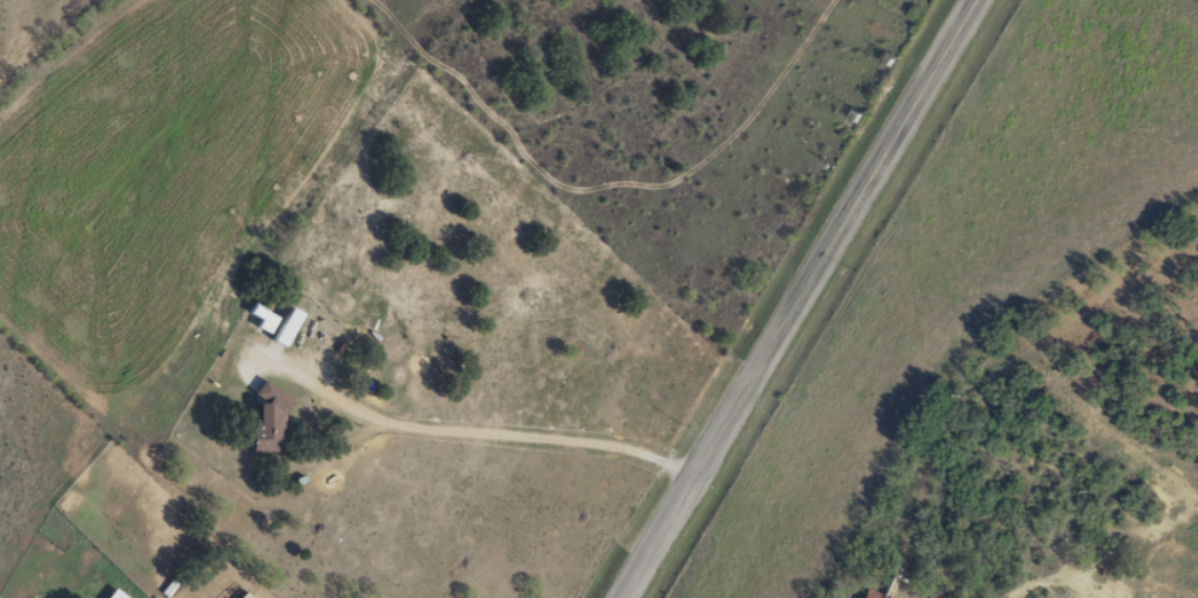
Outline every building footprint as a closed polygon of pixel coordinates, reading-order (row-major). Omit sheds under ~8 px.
[(287,347),(302,315),(285,308),(281,317),(250,303),(243,316),(255,321),(252,327),(271,336),(269,339),(287,347)] [(284,451),(284,389),(257,389),(257,451),(284,451)] [(895,579),(873,569),(860,597),(886,597),(895,579)] [(112,587),(104,597),(127,597),(112,587)]
